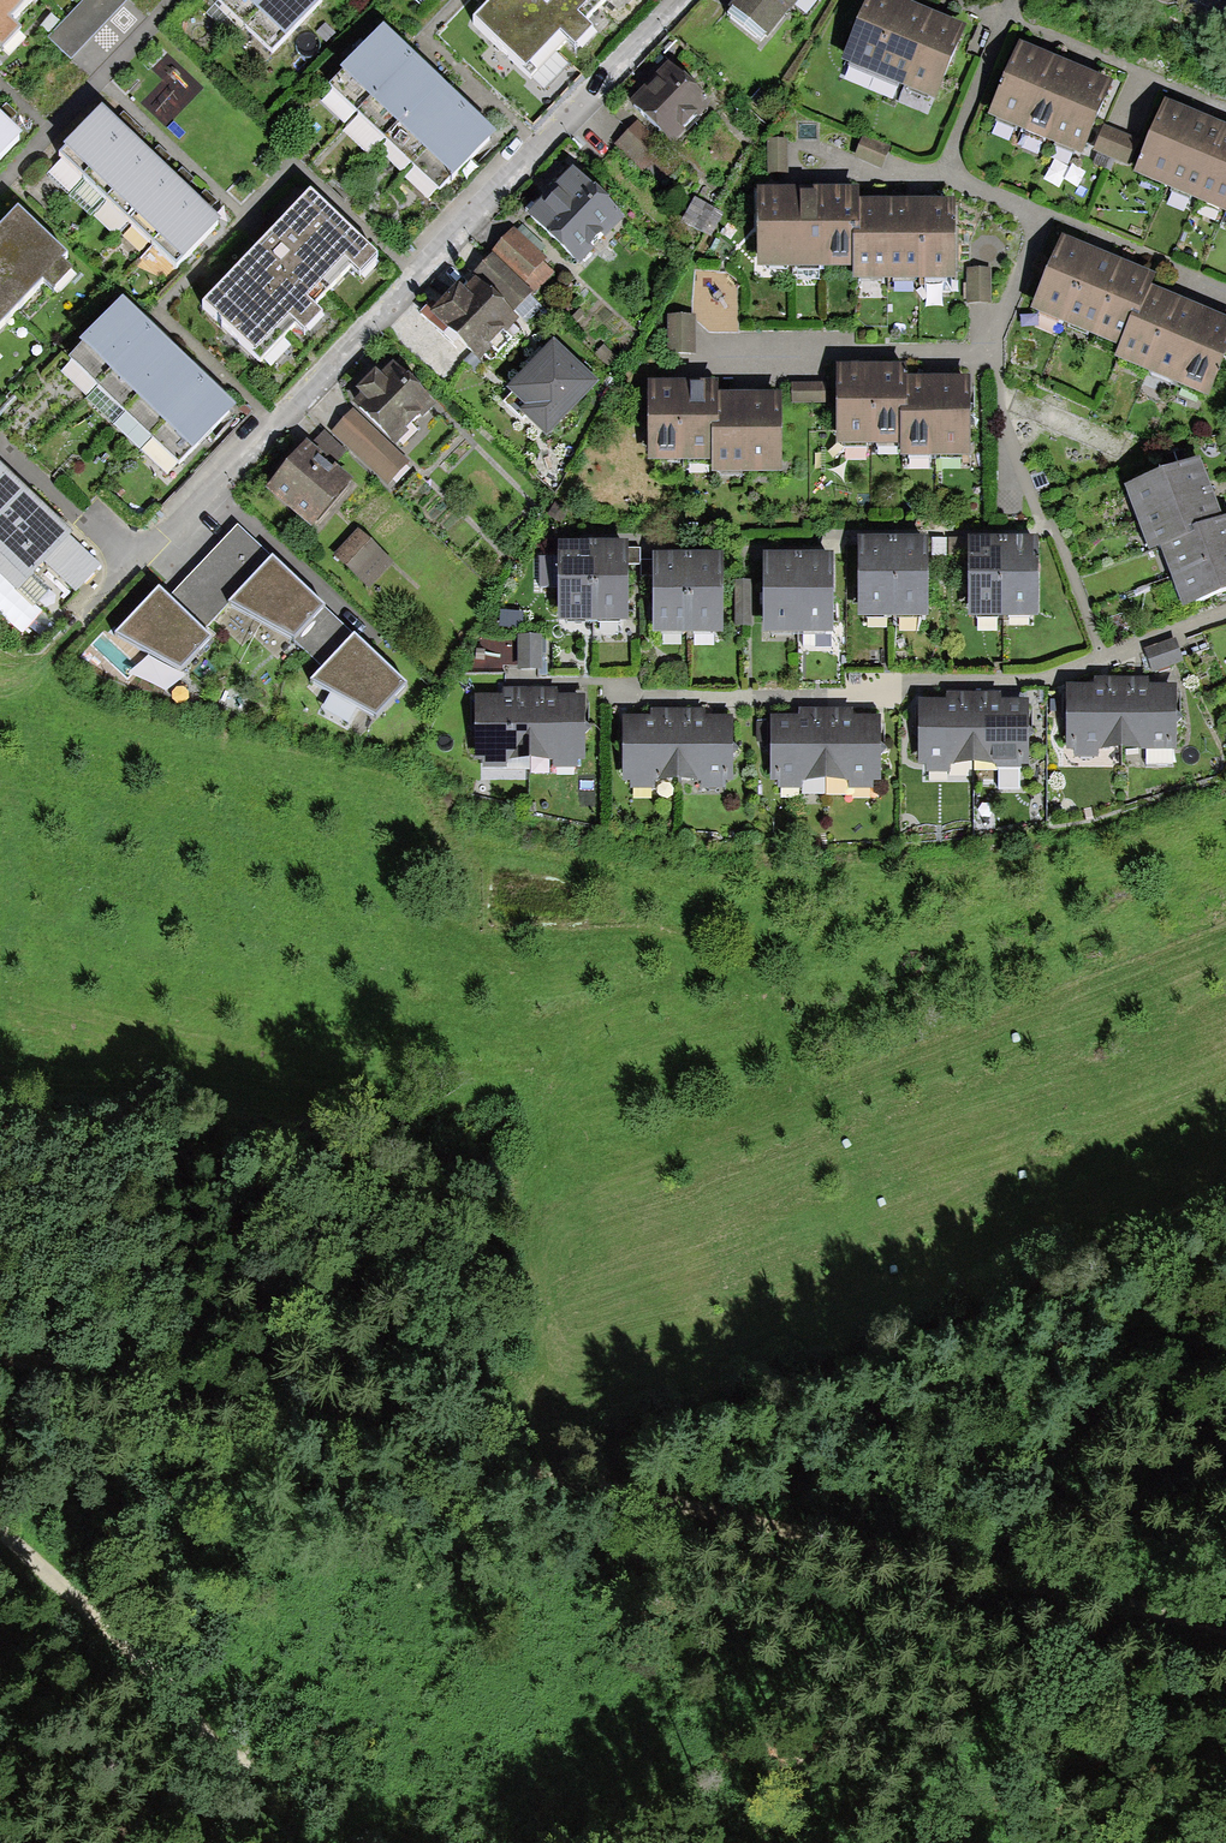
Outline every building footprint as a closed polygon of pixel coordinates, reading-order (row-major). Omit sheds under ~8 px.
[(37,0),(0,0),(0,40),(37,0)] [(33,37),(55,58),(114,0),(71,0),(33,37)] [(219,1),(276,55),(323,6),(316,0),(220,0),(219,1)] [(476,20),(535,76),(567,43),(576,51),(594,32),(585,23),(606,0),(495,0),(476,20)] [(722,15),(773,41),(801,0),(732,0),(722,15)] [(875,0),(873,0),(850,55),(939,92),(962,36),(937,25),(911,15),(895,8),(875,0)] [(380,38),(332,90),(443,193),(491,141),(470,122),(447,101),(415,71),(396,53),(380,38)] [(1045,50),(1021,40),(990,113),(1082,151),(1113,78),(1087,67),(1076,63),(1045,50)] [(719,111),(671,64),(619,117),(667,164),(719,111)] [(1165,99),(1135,172),(1225,209),(1225,125),(1204,116),(1191,111),(1165,99)] [(100,115),(62,156),(179,264),(217,224),(201,208),(180,189),(161,172),(139,151),(117,131),(100,115)] [(17,140),(0,123),(0,158),(17,140)] [(1130,164),(1141,139),(1103,123),(1092,148),(1130,164)] [(890,146),(864,134),(855,155),(881,166),(890,146)] [(789,138),(768,138),(768,174),(789,174),(789,138)] [(572,175),(496,256),(539,296),(567,267),(578,278),(626,227),(572,175)] [(883,196),(856,196),(856,185),(835,185),(798,185),(785,185),(758,185),(758,265),(853,265),(853,276),(953,276),(953,196),(925,196),(912,196),(883,196)] [(301,201),(187,319),(243,376),(281,340),(291,349),(312,327),(303,319),(332,285),(346,294),(373,264),(301,201)] [(42,286),(51,294),(75,269),(17,215),(0,233),(0,331),(42,286)] [(1151,284),(1155,274),(1133,265),(1107,254),(1082,244),(1062,235),(1033,306),(1122,343),(1117,354),(1207,392),(1225,347),(1225,315),(1224,315),(1199,304),(1173,293),(1151,284)] [(473,273),(423,322),(479,379),(527,332),(514,319),(530,303),(491,264),(478,277),(473,273)] [(989,267),(967,268),(968,301),(990,301),(989,267)] [(958,299),(957,277),(933,278),(934,300),(958,299)] [(120,308),(71,360),(180,463),(230,411),(214,396),(191,375),(159,345),(141,327),(120,308)] [(693,315),(669,315),(669,353),(693,353),(693,315)] [(554,349),(504,402),(547,442),(597,389),(554,349)] [(860,363),(838,364),(838,442),(902,442),(902,453),(968,453),(968,376),(956,376),(927,376),(904,376),(904,363),(888,363),(860,363)] [(359,411),(334,436),(387,489),(406,470),(392,456),(435,413),(397,376),(384,389),(377,382),(354,404),(359,411)] [(735,392),(715,392),(715,380),(695,380),(668,380),(651,379),(650,456),(715,457),(715,469),(780,470),(780,392),(764,392),(735,392)] [(831,404),(831,382),(792,382),(792,404),(831,404)] [(308,447),(263,497),(309,537),(354,487),(308,447)] [(1124,483),(1147,549),(1160,544),(1182,606),(1225,591),(1225,516),(1223,517),(1215,494),(1211,483),(1201,455),(1124,483)] [(29,577),(45,561),(65,580),(84,561),(63,541),(69,535),(64,531),(1,473),(0,471),(0,550),(29,577)] [(882,534),(859,535),(859,612),(927,612),(927,534),(899,534),(882,534)] [(993,536),(969,535),(969,614),(1036,614),(1036,535),(1008,535),(993,536)] [(343,536),(318,559),(347,589),(371,564),(343,536)] [(586,540),(559,540),(559,557),(540,557),(540,586),(560,586),(560,615),(626,616),(626,540),(601,540),(586,540)] [(679,551),(653,551),(653,629),(722,629),(722,551),(691,551),(679,551)] [(788,551),(763,551),(762,631),(833,632),(834,551),(806,551),(788,551)] [(321,610),(271,559),(228,605),(293,639),(321,610)] [(751,579),(736,579),(735,625),(751,625),(751,579)] [(211,641),(160,592),(119,637),(181,673),(211,641)] [(526,612),(502,610),(500,626),(524,628),(526,612)] [(541,634),(518,634),(519,668),(542,668),(541,634)] [(407,689),(355,638),(315,682),(378,720),(407,689)] [(1176,638),(1145,648),(1153,671),(1183,660),(1176,638)] [(1098,684),(1069,684),(1067,748),(1075,748),(1075,756),(1098,756),(1099,745),(1173,747),(1175,686),(1147,685),(1147,675),(1137,675),(1103,675),(1098,675),(1098,684)] [(504,695),(475,695),(476,758),(482,758),(483,768),(511,768),(511,758),(551,758),(551,766),(579,766),(579,758),(584,758),(584,695),(558,695),(558,687),(547,687),(513,687),(504,688),(504,695)] [(948,699),(918,698),(918,763),(927,763),(927,770),(949,770),(949,761),(994,761),(994,767),(1021,767),(1021,762),(1028,762),(1027,699),(1002,699),(1002,691),(988,691),(954,691),(948,691),(948,699)] [(651,716),(623,716),(623,782),(631,782),(631,789),(657,789),(657,779),(701,778),(702,788),(725,788),(725,777),(733,777),(733,716),(705,716),(705,707),(694,707),(660,707),(651,707),(651,716)] [(801,716),(772,716),(772,777),(778,777),(778,788),(803,788),(803,780),(847,780),(847,786),(872,786),(872,778),(880,778),(879,716),(855,716),(855,708),(843,708),(809,708),(801,708),(801,716)]
